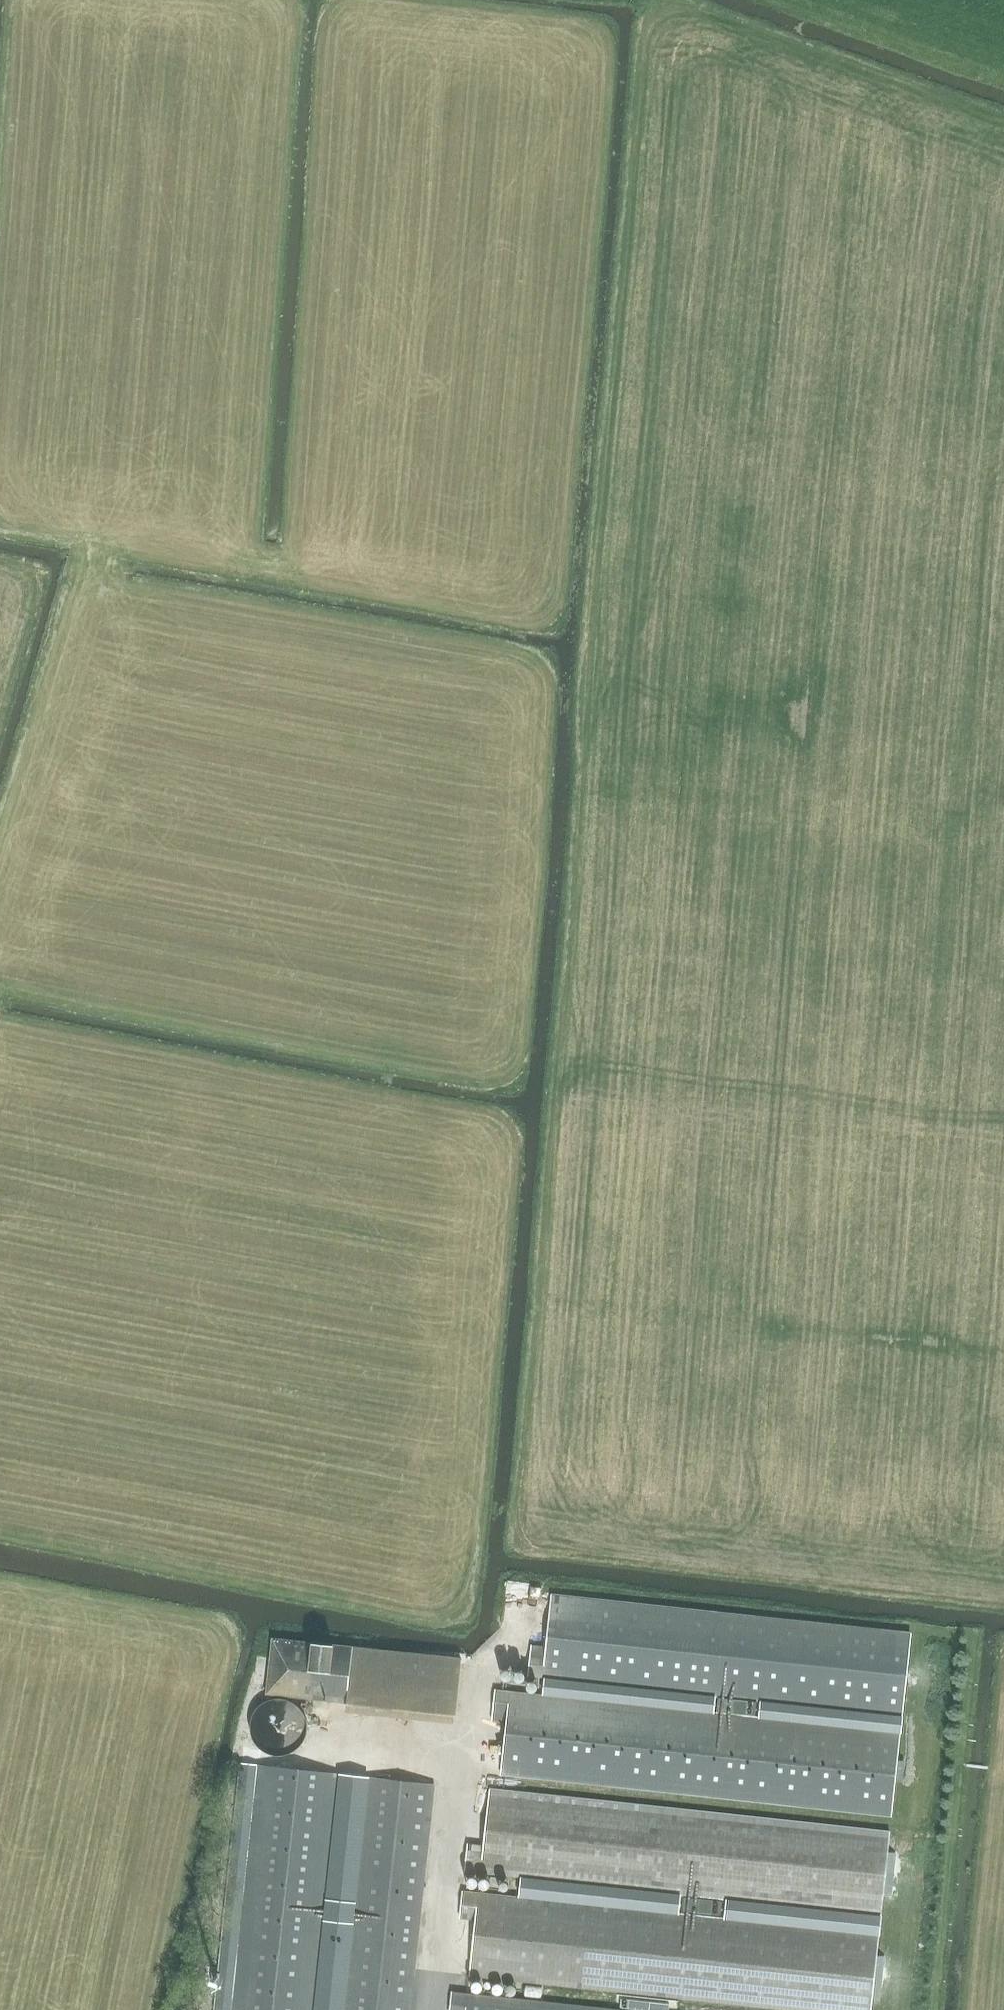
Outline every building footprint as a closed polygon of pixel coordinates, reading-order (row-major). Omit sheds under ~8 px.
[(530,1646),(526,1675),(901,1714),(909,1635),(549,1597),(544,1648),(530,1646)] [(265,1694),(296,1698),(346,1703),(345,1711),(453,1723),(460,1657),(271,1637),(265,1694)] [(500,1773),(890,1814),(899,1735),(493,1692),(490,1720),(505,1722),(500,1773)] [(306,1708),(259,1709),(260,1756),(307,1755),(306,1708)] [(244,1895),(232,2009),(313,2009),(337,1775),(257,1767),(244,1895)] [(368,1778),(344,2009),(409,2009),(432,1785),(368,1778)] [(464,1871),(510,1876),(654,1891),(682,1894),(880,1916),(883,1894),(891,1895),(894,1868),(896,1852),(887,1851),(890,1831),(489,1788),(483,1844),(467,1843),(464,1871)] [(652,1912),(592,1905),(568,1902),(462,1891),(458,1918),(475,1920),(469,1976),(785,2009),(871,2009),(872,1998),(880,1999),(885,1956),(876,1954),(878,1936),(680,1914),(652,1912)] [(210,1983),(219,1984),(220,1975),(211,1974),(210,1983)] [(452,1994),(451,2009),(605,2009),(452,1994)]
